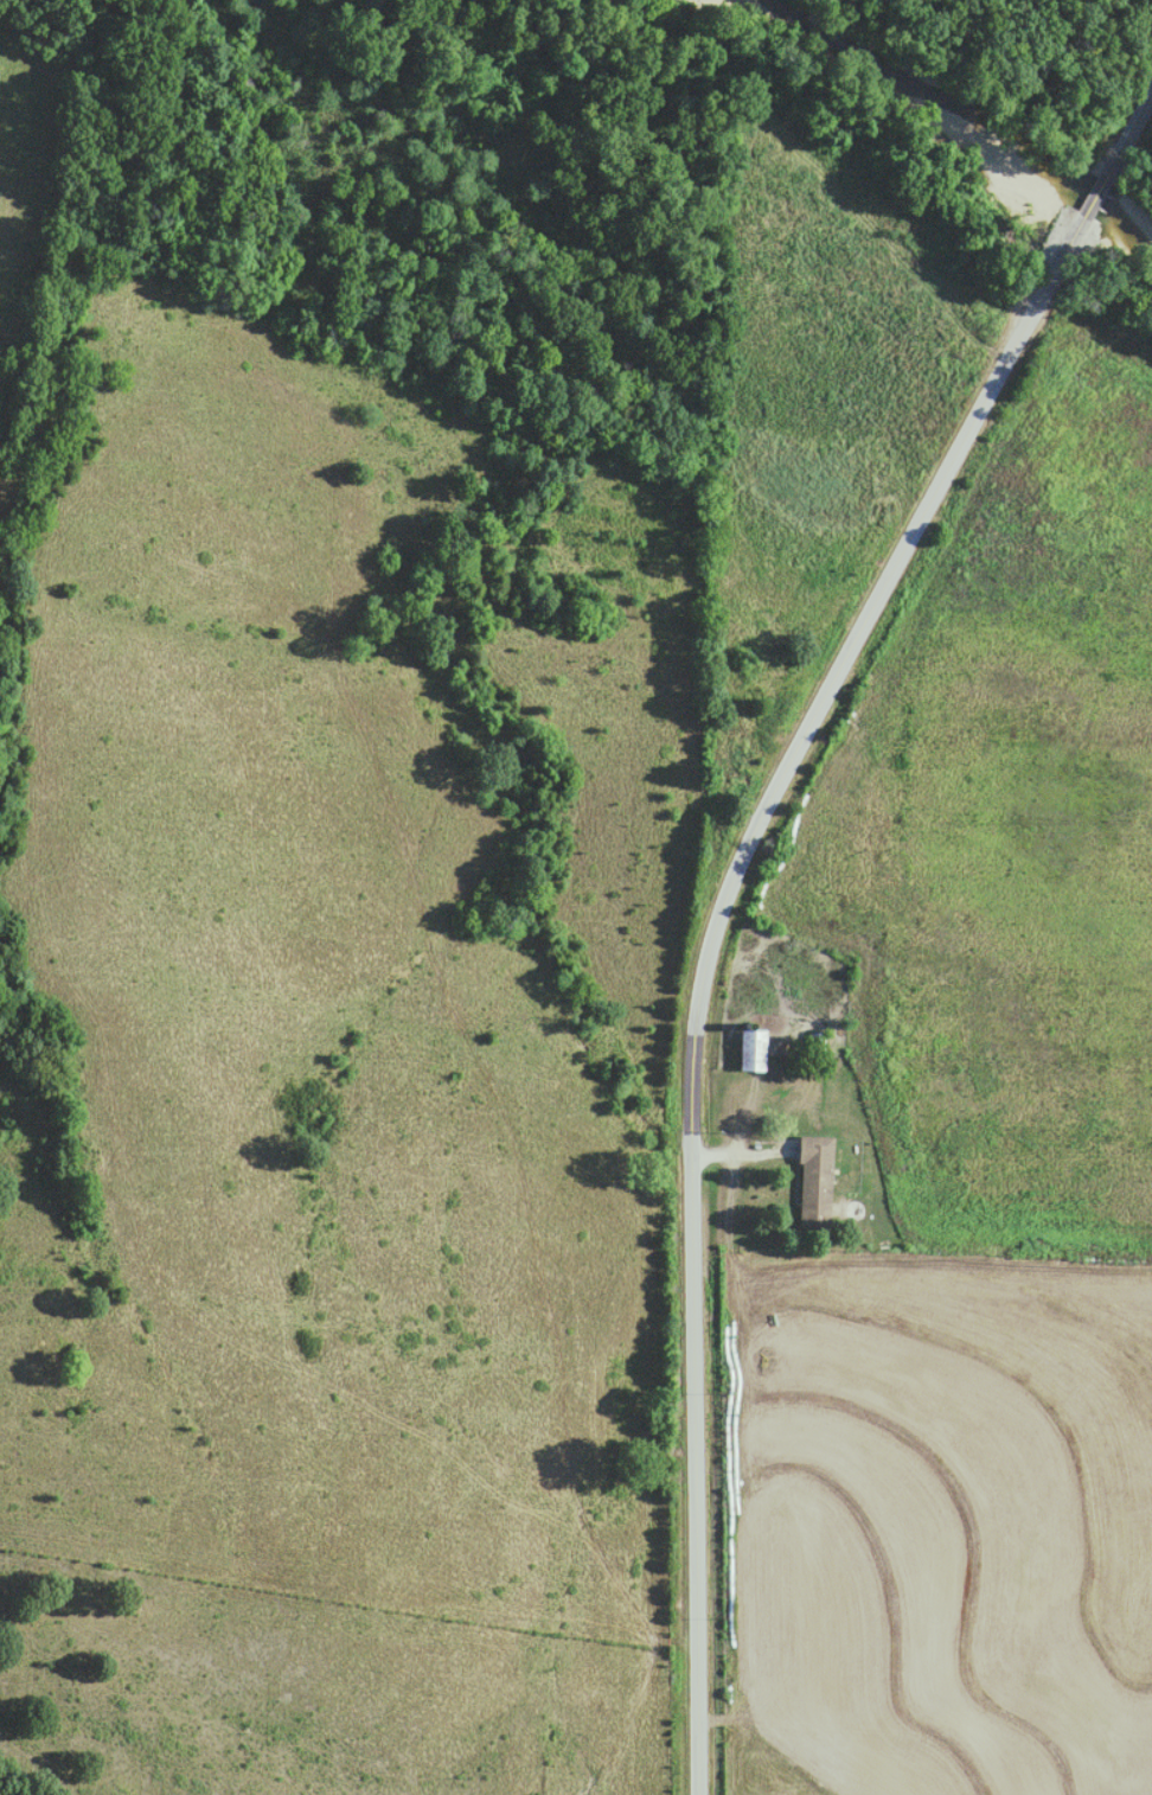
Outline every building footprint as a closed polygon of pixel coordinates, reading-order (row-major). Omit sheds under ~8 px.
[(769,1030),(743,1030),(743,1072),(769,1072),(769,1030)] [(835,1138),(781,1137),(780,1162),(797,1162),(796,1195),(801,1195),(800,1229),(832,1229),(835,1138)]
